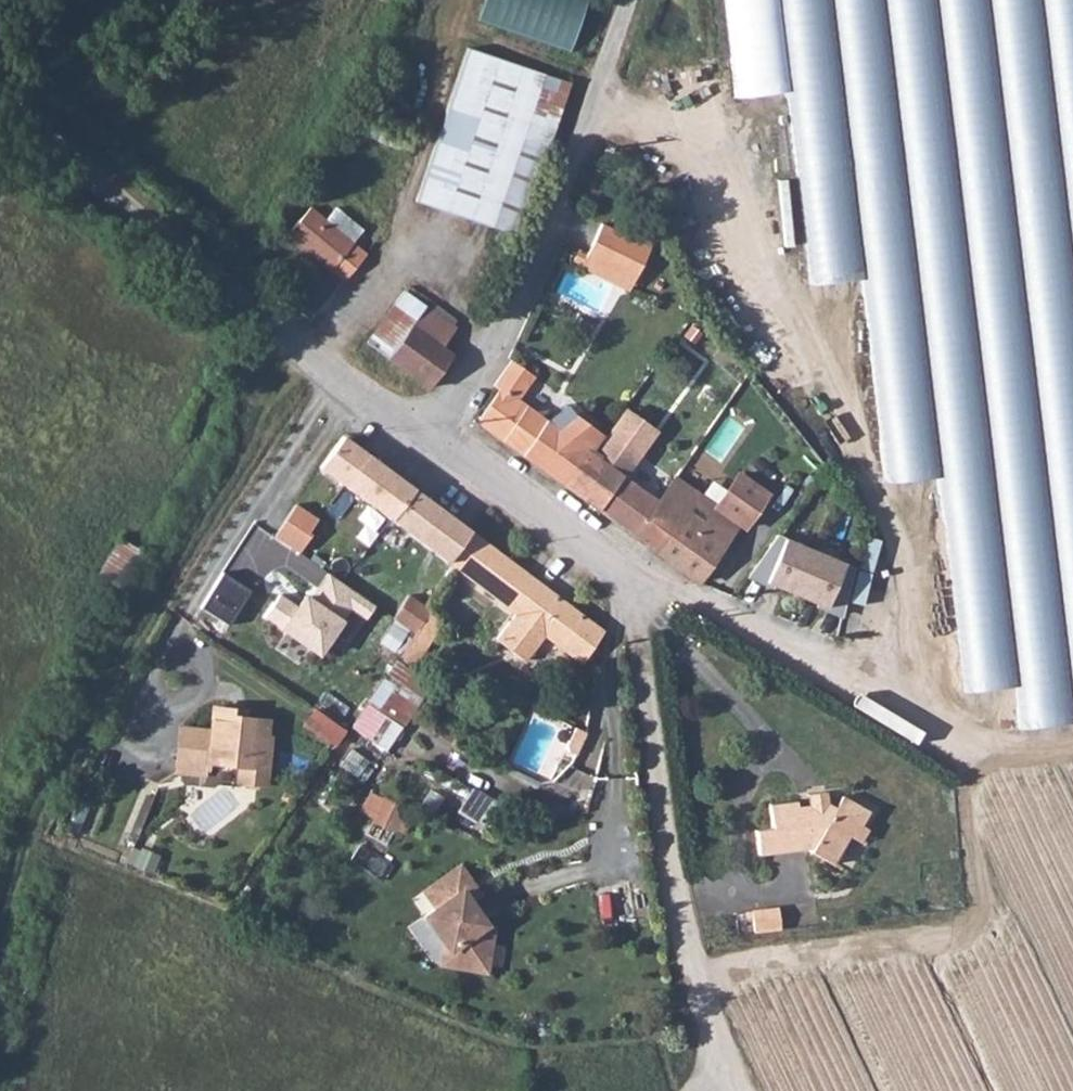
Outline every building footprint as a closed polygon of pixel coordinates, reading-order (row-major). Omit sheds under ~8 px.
[(588,0),(485,0),(479,19),(572,49),(588,0)] [(737,103),(788,97),(812,290),(864,284),(889,488),(940,482),(966,697),(1018,691),(1023,734),(1072,728),(1072,0),(724,0),(737,103)] [(522,137),(544,75),(469,49),(417,204),(491,229),(522,137)] [(522,137),(551,148),(572,84),(544,75),(522,137)] [(285,237),(344,284),(366,255),(352,242),(362,230),(334,209),(324,221),(307,208),(285,237)] [(608,224),(603,222),(586,256),(635,280),(652,245),(608,224)] [(586,256),(583,263),(632,287),(635,280),(586,256)] [(389,361),(424,309),(402,294),(368,345),(389,361)] [(389,361),(431,389),(450,358),(440,352),(454,330),(424,309),(389,361)] [(540,380),(518,365),(501,390),(477,424),(502,445),(559,484),(583,451),(595,459),(600,453),(599,447),(602,443),(584,429),(581,434),(564,421),(557,430),(523,405),(540,380)] [(595,459),(601,463),(624,477),(653,434),(628,416),(600,453),(595,459)] [(717,441),(731,449),(745,426),(732,418),(717,441)] [(317,468),(358,500),(380,517),(373,526),(370,531),(394,549),(405,534),(414,541),(407,551),(419,560),(426,551),(438,559),(433,569),(442,578),(449,569),(473,534),(411,488),(341,437),(317,468)] [(559,484),(577,497),(601,463),(595,459),(583,451),(559,484)] [(577,497),(699,585),(737,527),(675,483),(661,504),(638,489),(624,477),(601,463),(577,497)] [(352,509),(373,526),(380,517),(358,500),(352,509)] [(298,501),(276,534),(301,551),(323,518),(298,501)] [(449,569),(513,617),(494,645),(525,664),(546,643),(580,665),(605,632),(473,534),(449,569)] [(121,585),(143,548),(121,535),(99,572),(121,585)] [(867,536),(855,600),(867,602),(879,538),(867,536)] [(785,543),(767,589),(825,611),(844,568),(785,543)] [(304,596),(280,632),(321,656),(345,622),(363,621),(378,604),(327,576),(311,600),(304,596)] [(399,643),(407,633),(413,636),(416,630),(429,613),(423,607),(406,595),(390,617),(393,621),(384,633),(399,643)] [(416,630),(430,640),(443,622),(429,613),(416,630)] [(203,727),(174,725),(170,760),(200,763),(201,756),(232,759),(230,775),(233,776),(237,781),(249,782),(254,778),(257,778),(261,734),(257,733),(259,717),(221,713),(222,706),(206,704),(203,727)] [(336,746),(348,727),(315,705),(303,723),(336,746)] [(200,763),(170,760),(169,768),(200,771),(200,763)] [(374,816),(373,820),(397,832),(409,807),(373,790),(362,810),(374,816)] [(869,815),(836,800),(826,814),(812,807),(793,810),(792,805),(763,808),(762,832),(750,832),(752,859),(803,855),(803,860),(829,875),(847,843),(852,846),(869,815)] [(440,951),(436,970),(484,978),(496,930),(488,928),(485,917),(501,912),(491,887),(479,892),(461,864),(418,894),(430,913),(419,921),(440,951)] [(773,935),(771,913),(744,915),(746,937),(773,935)]
